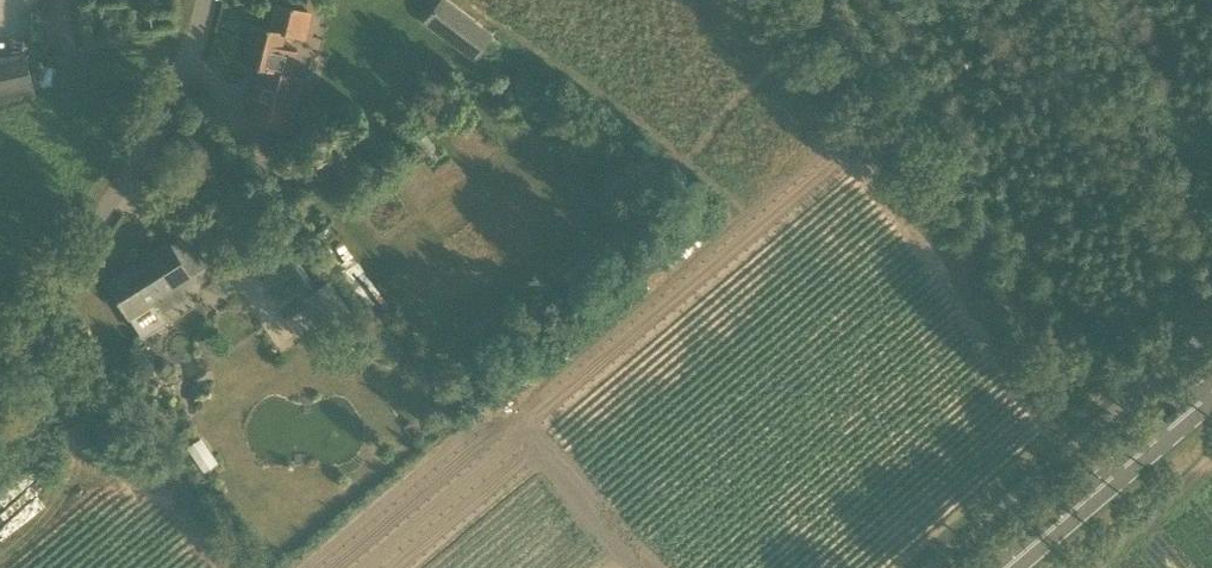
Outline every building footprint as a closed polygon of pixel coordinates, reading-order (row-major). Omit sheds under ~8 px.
[(473,19),(461,9),(451,2),(450,5),(434,25),(433,26),(455,43),(458,39),(473,19)] [(278,4),(272,29),(252,24),(242,64),(262,69),(249,120),(289,130),(295,105),(278,100),(291,50),(278,46),(281,33),(301,38),(308,12),(278,4)] [(34,88),(25,51),(0,57),(0,97),(34,88)] [(206,265),(187,234),(170,245),(169,245),(108,284),(128,316),(153,300),(161,312),(173,304),(170,300),(185,290),(179,283),(206,265)] [(324,332),(353,314),(331,279),(316,288),(288,246),(281,251),(308,293),(302,297),(324,332)] [(210,449),(196,460),(204,472),(218,462),(210,449)]
